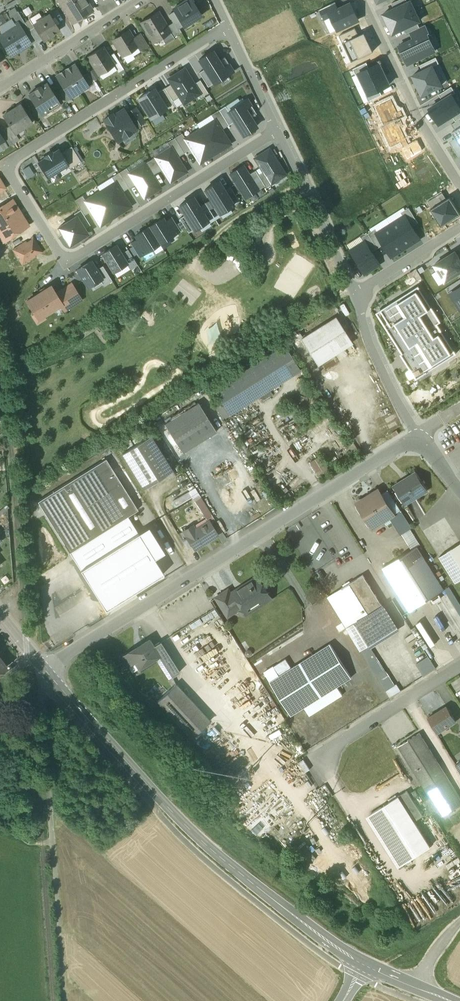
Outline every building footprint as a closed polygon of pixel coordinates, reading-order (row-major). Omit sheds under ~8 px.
[(65,9),(59,0),(56,0),(69,21),(75,17),(69,6),(65,9)] [(65,0),(59,0),(65,9),(69,6),(65,0)] [(69,6),(75,17),(77,19),(92,10),(86,0),(65,0),(69,6)] [(173,9),(174,12),(180,21),(182,24),(193,17),(195,19),(201,15),(191,0),(187,0),(173,9)] [(392,3),(394,8),(408,2),(407,0),(398,0),(392,3)] [(383,13),(388,23),(415,10),(410,1),(408,2),(394,8),(383,13)] [(335,2),(320,9),(325,20),(331,17),(330,13),(338,9),(335,2)] [(331,17),(338,31),(359,21),(351,3),(338,9),(330,13),(331,17)] [(420,20),(415,10),(388,23),(393,33),(404,28),(417,22),(420,20)] [(9,16),(14,24),(17,22),(20,26),(24,23),(17,11),(9,16)] [(158,11),(140,22),(148,35),(151,33),(154,40),(160,36),(162,38),(170,33),(171,32),(167,26),(158,11)] [(180,21),(174,12),(168,15),(173,22),(174,25),(180,21)] [(60,30),(50,13),(33,24),(34,27),(42,39),(43,40),(60,30)] [(193,17),(182,24),(185,29),(203,18),(201,15),(195,19),(193,17)] [(0,33),(0,37),(10,54),(23,46),(24,47),(31,43),(21,28),(20,26),(17,22),(14,24),(0,33)] [(173,22),(167,26),(171,32),(170,33),(174,39),(181,35),(176,27),(174,25),(173,22)] [(417,22),(404,28),(406,34),(409,32),(420,27),(417,22)] [(420,27),(409,32),(413,39),(427,33),(429,32),(425,24),(420,27)] [(34,27),(29,30),(37,42),(42,39),(34,27)] [(339,35),(343,42),(359,35),(355,27),(339,35)] [(128,30),(113,40),(123,56),(137,47),(138,46),(134,39),(128,30)] [(352,61),(373,51),(365,32),(359,35),(343,42),(352,61)] [(174,39),(170,33),(162,38),(160,39),(165,48),(175,41),(174,39)] [(413,39),(399,46),(408,64),(435,51),(427,33),(413,39)] [(141,34),(134,39),(138,46),(137,47),(139,51),(148,46),(141,34)] [(109,56),(103,46),(87,56),(99,75),(114,66),(112,63),(113,62),(109,56)] [(229,63),(223,67),(218,60),(213,50),(199,59),(205,68),(214,83),(227,74),(233,70),(229,63)] [(121,65),(114,53),(109,56),(113,62),(112,63),(114,66),(115,68),(121,65)] [(223,67),(229,63),(224,56),(218,60),(223,67)] [(436,57),(420,65),(422,70),(433,66),(439,63),(436,57)] [(359,73),(358,73),(369,67),(367,62),(353,68),(356,74),(359,73)] [(384,73),(379,63),(369,67),(358,73),(359,73),(363,83),(384,73)] [(74,64),(56,75),(63,87),(64,87),(69,95),(86,84),(81,76),(82,76),(78,70),(74,64)] [(422,70),(413,75),(422,95),(442,85),(433,66),(422,70)] [(82,76),(87,73),(83,67),(78,70),(82,76)] [(208,86),(214,83),(205,68),(199,72),(208,86)] [(184,69),(169,78),(172,83),(180,96),(184,103),(200,93),(194,83),(184,69)] [(87,73),(82,76),(81,76),(86,84),(88,88),(94,84),(87,73)] [(390,84),(384,73),(363,83),(368,93),(369,94),(379,89),(390,84)] [(200,93),(202,96),(208,92),(200,79),(194,83),(200,93)] [(46,83),(41,87),(40,86),(34,90),(35,91),(29,94),(42,115),(59,104),(46,83)] [(172,83),(165,88),(173,100),(180,96),(172,83)] [(69,95),(64,87),(63,87),(59,90),(66,102),(71,98),(69,95)] [(439,94),(442,99),(452,93),(453,94),(456,93),(452,87),(439,94)] [(154,88),(138,98),(150,118),(166,108),(157,93),(154,88)] [(173,100),(165,88),(157,93),(166,108),(174,103),(173,100)] [(379,89),(369,94),(368,93),(366,95),(368,101),(382,94),(379,89)] [(452,93),(442,99),(428,108),(439,125),(453,116),(459,112),(459,105),(453,94),(452,93)] [(247,99),(241,103),(250,117),(256,114),(247,99)] [(234,121),(243,134),(256,126),(250,117),(241,103),(228,111),(234,121)] [(21,105),(3,116),(9,127),(13,131),(14,131),(15,133),(32,123),(21,105)] [(126,113),(135,128),(146,121),(136,106),(126,113)] [(219,110),(228,125),(234,121),(228,111),(225,106),(219,110)] [(126,113),(124,109),(113,116),(112,114),(104,119),(117,141),(136,129),(135,128),(126,113)] [(211,115),(215,120),(221,130),(228,125),(219,110),(211,115)] [(455,130),(459,127),(459,119),(456,121),(451,124),(455,130)] [(200,129),(215,153),(230,144),(221,130),(215,120),(200,129)] [(13,131),(9,127),(4,129),(13,143),(19,139),(15,133),(14,131),(13,131)] [(4,129),(0,132),(0,133),(4,140),(4,141),(8,147),(13,143),(4,129)] [(200,129),(185,138),(185,139),(191,148),(200,163),(215,153),(200,129)] [(184,153),(191,148),(185,139),(185,138),(182,133),(175,138),(184,153)] [(178,157),(184,153),(175,138),(167,142),(171,147),(178,157)] [(451,145),(459,157),(459,156),(459,145),(458,141),(451,145)] [(67,164),(70,168),(81,161),(72,146),(61,153),(67,164)] [(155,157),(163,169),(171,181),(187,171),(178,157),(171,147),(155,157)] [(270,149),(255,158),(263,171),(271,184),(286,175),(270,149)] [(46,157),(39,162),(48,176),(67,164),(61,153),(59,150),(53,153),(52,152),(45,156),(46,157)] [(150,160),(158,171),(163,169),(155,157),(150,160)] [(145,163),(152,175),(158,171),(150,160),(145,163)] [(130,173),(129,173),(135,184),(144,198),(161,188),(152,175),(145,163),(130,173)] [(245,197),(258,188),(249,174),(244,165),(230,174),(245,197)] [(126,168),(119,172),(129,187),(135,184),(129,173),(130,173),(126,168)] [(258,188),(265,184),(258,174),(256,170),(249,174),(258,188)] [(266,187),(271,184),(263,171),(258,174),(265,184),(266,187)] [(129,187),(119,172),(112,177),(115,182),(122,192),(129,187)] [(219,181),(205,190),(211,199),(220,213),(233,205),(225,191),(219,181)] [(100,191),(116,216),(131,206),(122,192),(115,182),(100,191)] [(231,187),(225,191),(233,205),(239,201),(231,187)] [(91,211),(101,225),(116,216),(100,191),(86,201),(85,201),(91,211)] [(432,208),(447,199),(443,192),(428,202),(432,208)] [(84,215),(91,211),(85,201),(86,201),(83,195),(75,200),(81,210),(84,215)] [(193,197),(179,206),(185,215),(194,229),(208,221),(199,206),(193,197)] [(442,226),(459,214),(459,213),(450,197),(447,199),(432,208),(431,209),(442,226)] [(211,199),(205,203),(214,217),(220,213),(211,199)] [(1,232),(4,230),(8,238),(28,225),(12,200),(0,207),(0,231),(1,232)] [(205,203),(199,206),(208,221),(214,217),(205,203)] [(406,216),(412,226),(418,223),(409,208),(401,212),(404,217),(406,216)] [(77,216),(84,228),(90,225),(84,215),(81,210),(74,214),(76,217),(77,216)] [(185,215),(180,218),(189,233),(194,229),(185,215)] [(59,227),(70,244),(87,234),(84,228),(77,216),(76,217),(59,227)] [(404,217),(391,225),(406,248),(420,239),(412,226),(406,216),(404,217)] [(173,235),(165,222),(163,218),(150,227),(160,243),(173,235)] [(165,222),(173,235),(180,231),(172,218),(165,222)] [(391,225),(378,233),(377,233),(383,244),(391,257),(406,248),(391,225)] [(138,239),(146,252),(160,243),(150,227),(136,235),(138,239)] [(368,234),(378,248),(383,244),(377,233),(378,233),(376,228),(368,234)] [(372,251),(378,248),(368,234),(368,233),(361,238),(363,242),(366,240),(372,251)] [(22,264),(43,252),(34,236),(12,249),(22,264)] [(146,252),(138,239),(131,243),(139,256),(146,252)] [(366,240),(363,242),(350,250),(364,274),(381,264),(372,251),(366,240)] [(117,244),(103,252),(115,272),(128,264),(129,263),(123,253),(117,244)] [(129,249),(123,253),(129,263),(128,264),(131,268),(138,264),(129,249)] [(456,251),(435,264),(446,281),(459,272),(459,258),(456,251)] [(91,258),(75,269),(86,288),(100,280),(103,278),(97,269),(91,258)] [(103,265),(97,269),(103,278),(100,280),(104,286),(112,281),(103,265)] [(62,304),(61,305),(65,310),(82,299),(72,284),(56,294),(62,304)] [(51,286),(27,300),(39,319),(61,305),(62,304),(56,294),(51,286)] [(417,379),(456,354),(434,319),(438,317),(418,286),(381,310),(393,328),(389,331),(409,362),(407,363),(417,379)] [(335,317),(301,338),(317,364),(351,342),(335,317)] [(284,344),(213,389),(220,399),(229,414),(300,370),(284,344)] [(229,414),(220,399),(213,403),(223,419),(229,414)] [(198,402),(164,424),(182,452),(216,431),(198,402)] [(173,471),(151,435),(150,435),(121,453),(144,489),(173,471)] [(316,476),(328,471),(320,455),(309,460),(316,476)] [(106,458),(37,501),(69,552),(127,516),(138,510),(106,458)] [(416,472),(394,486),(405,504),(428,490),(416,472)] [(379,489),(359,501),(375,526),(394,514),(379,489)] [(403,524),(397,515),(391,518),(401,535),(412,528),(408,521),(403,524)] [(138,534),(127,516),(69,552),(80,570),(138,534)] [(208,520),(195,529),(192,525),(183,530),(195,549),(218,535),(208,520)] [(147,528),(138,534),(153,559),(163,553),(147,528)] [(153,559),(138,534),(80,570),(105,609),(163,574),(153,559)] [(439,556),(456,582),(459,579),(459,543),(439,556)] [(444,590),(417,546),(383,567),(411,611),(444,590)] [(382,605),(363,574),(342,587),(355,609),(361,619),(382,605)] [(259,576),(231,593),(229,589),(216,597),(228,616),(243,606),(246,610),(260,601),(262,605),(273,598),(259,576)] [(361,619),(355,623),(368,645),(369,645),(398,627),(384,604),(382,605),(361,619)] [(355,609),(340,618),(346,628),(347,628),(355,623),(361,619),(355,609)] [(368,645),(355,623),(347,628),(360,650),(368,645)] [(408,642),(416,637),(413,633),(405,638),(408,642)] [(149,639),(142,643),(143,645),(137,648),(136,647),(122,656),(128,665),(136,660),(140,667),(158,656),(159,655),(153,646),(149,639)] [(160,641),(153,646),(159,655),(158,656),(162,661),(170,656),(160,641)] [(279,675),(270,681),(291,715),(351,677),(330,643),(292,667),(279,675)] [(360,650),(368,662),(377,656),(368,645),(360,650)] [(100,652),(95,657),(99,661),(104,656),(100,652)] [(170,656),(162,661),(172,676),(180,671),(170,656)] [(368,662),(371,667),(380,661),(377,656),(368,662)] [(429,657),(418,665),(425,675),(436,668),(429,657)] [(286,659),(274,666),(279,675),(292,667),(286,659)] [(371,667),(374,672),(384,666),(380,661),(371,667)] [(274,666),(264,672),(270,681),(279,675),(274,666)] [(374,672),(377,677),(387,671),(384,666),(374,672)] [(377,677),(380,681),(390,675),(387,671),(377,677)] [(380,681),(383,686),(393,680),(390,675),(380,681)] [(383,686),(386,691),(396,685),(393,680),(383,686)] [(210,721),(176,684),(157,700),(191,738),(210,721)] [(396,685),(386,691),(390,697),(400,690),(396,684),(396,685)] [(447,706),(428,718),(436,732),(446,726),(447,726),(447,727),(456,721),(447,706)] [(446,775),(419,733),(398,746),(425,788),(446,775)] [(446,775),(425,788),(442,816),(459,805),(459,799),(446,775)] [(423,815),(407,790),(398,795),(414,821),(423,815)] [(414,821),(398,795),(371,812),(403,863),(430,846),(414,821)] [(442,816),(447,825),(459,817),(459,805),(442,816)] [(403,863),(371,812),(366,816),(398,866),(403,863)]
